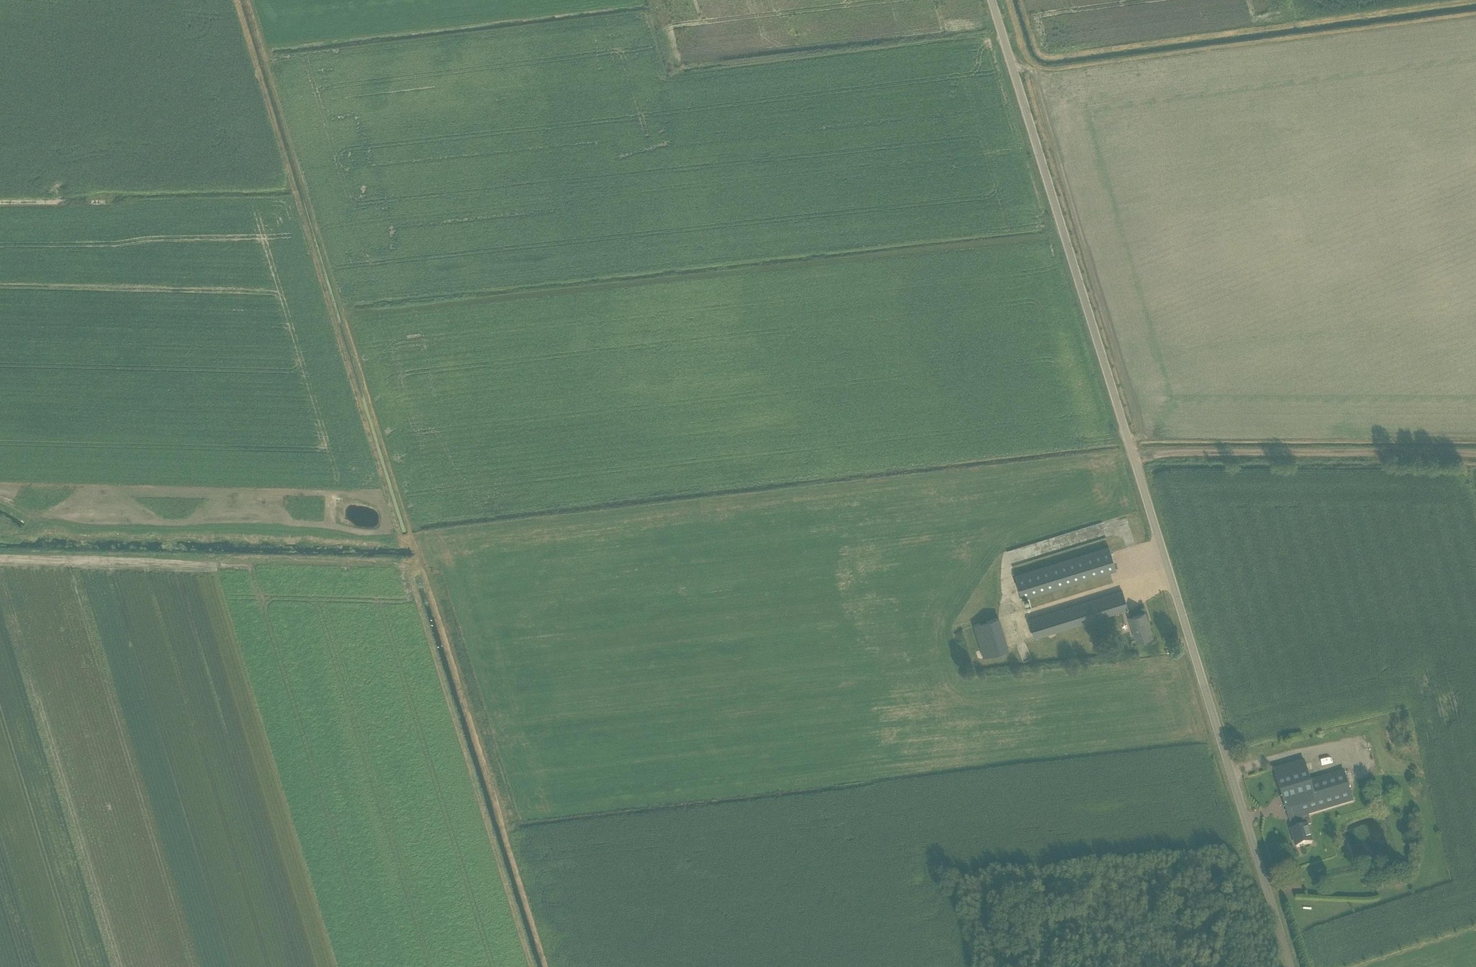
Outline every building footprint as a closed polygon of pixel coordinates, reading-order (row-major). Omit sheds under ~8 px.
[(1015,576),(1022,599),(1116,570),(1109,547),(1015,576)] [(1028,620),(1034,638),(1128,610),(1122,591),(1028,620)] [(1130,617),(1137,641),(1151,637),(1144,613),(1130,617)] [(1002,616),(975,624),(984,657),(1011,650),(1002,616)] [(1274,770),(1290,821),(1354,802),(1345,772),(1311,782),(1305,760),(1284,767),(1274,770)] [(1294,830),(1292,831),(1296,845),(1312,840),(1308,827),(1308,826),(1294,830)]
